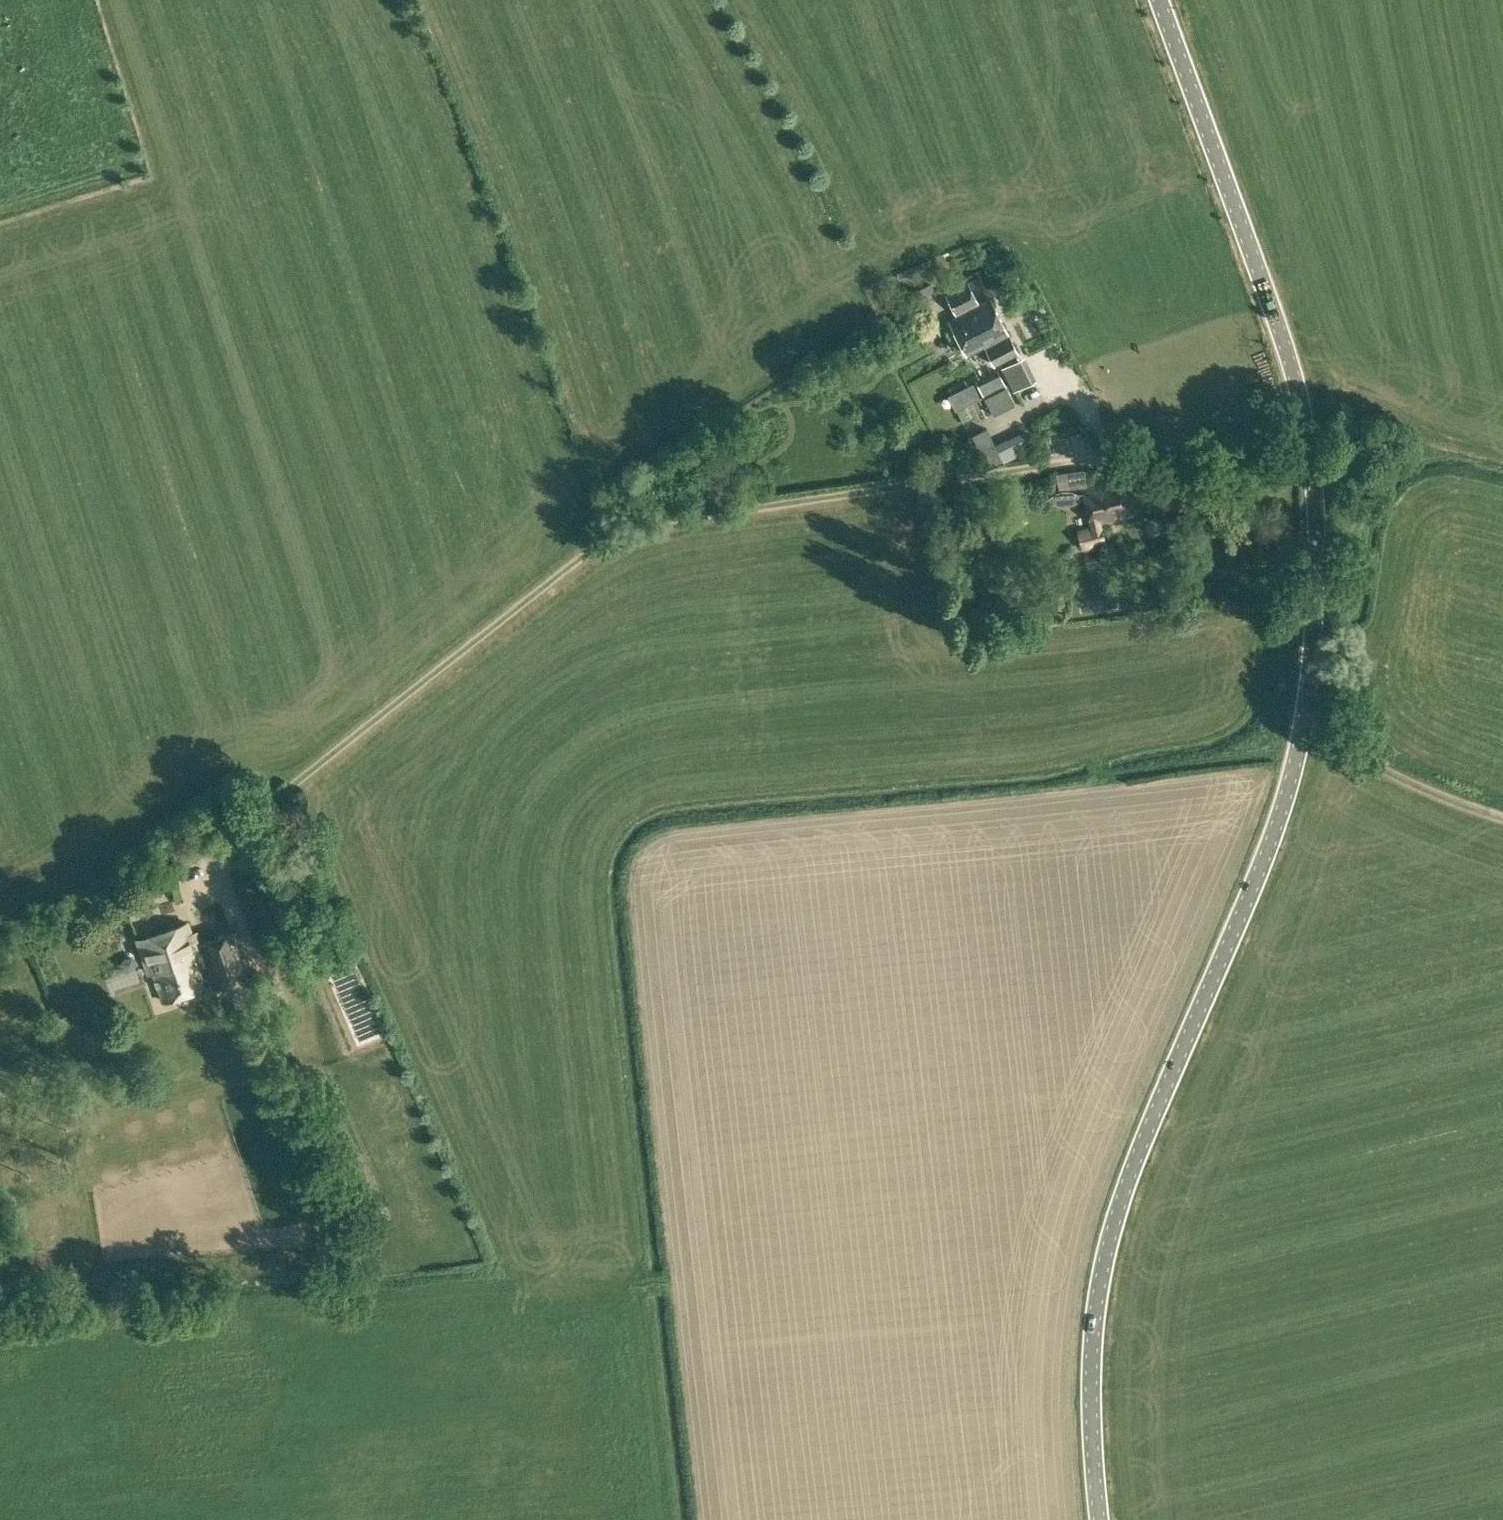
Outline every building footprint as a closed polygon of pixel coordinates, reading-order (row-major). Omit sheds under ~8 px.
[(947,293),(958,314),(949,319),(967,353),(985,344),(995,364),(1019,351),(991,298),(979,304),(968,282),(947,293)] [(911,302),(934,290),(931,283),(908,295),(911,302)] [(978,381),(985,395),(1005,385),(998,370),(978,381)] [(1003,448),(1008,458),(1029,447),(1024,438),(1003,448)] [(1100,520),(1130,514),(1123,480),(1083,488),(1084,492),(1078,493),(1076,492),(1074,491),(1072,490),(1070,490),(1068,489),(1066,489),(1063,489),(1061,490),(1059,490),(1057,491),(1055,491),(1053,492),(1051,494),(1050,495),(1048,496),(1047,498),(1048,499),(1050,500),(1052,502),(1054,502),(1056,503),(1058,504),(1060,504),(1062,504),(1064,505),(1066,504),(1068,504),(1071,504),(1073,503),(1074,502),(1076,501),(1078,500),(1086,498),(1086,500),(1092,527),(1079,530),(1082,546),(1092,544),(1091,542),(1104,539),(1100,520)] [(138,939),(150,974),(154,973),(163,1000),(204,986),(195,960),(199,958),(188,923),(138,939)] [(204,967),(221,980),(247,946),(220,925),(203,947),(213,955),(204,967)]
